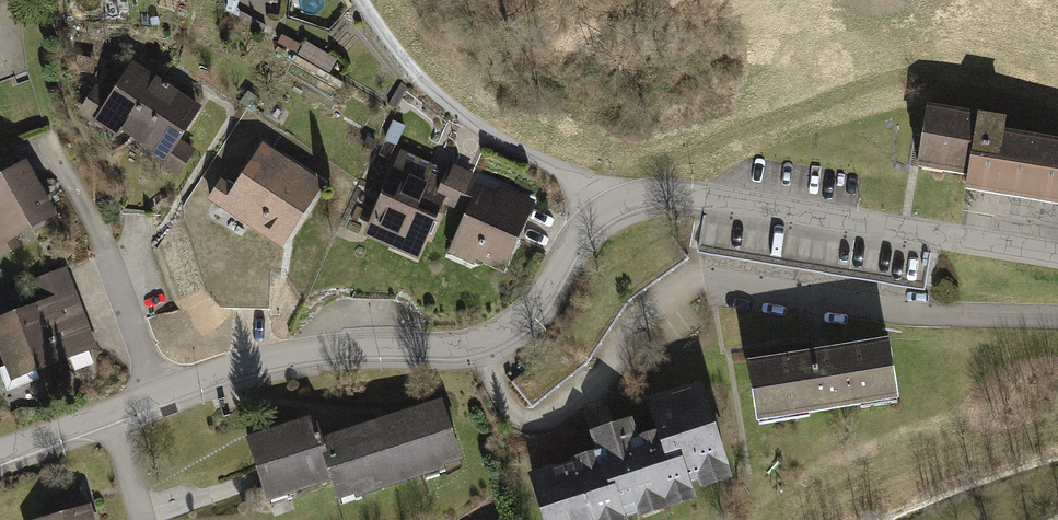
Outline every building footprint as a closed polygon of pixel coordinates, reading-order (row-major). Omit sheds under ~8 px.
[(241,10),(236,18),(263,32),(267,25),(241,10)] [(305,41),(298,53),(331,71),(338,59),(305,41)] [(95,58),(78,54),(74,68),(91,72),(95,58)] [(80,110),(129,142),(168,85),(163,82),(132,62),(113,90),(99,81),(80,110)] [(406,86),(400,82),(388,104),(394,108),(406,86)] [(129,142),(178,175),(197,147),(183,138),(203,108),(173,88),(168,85),(129,142)] [(914,170),(965,178),(963,192),(998,197),(1057,207),(1057,140),(1005,132),(1007,116),(924,104),(914,170)] [(404,125),(393,120),(385,139),(396,144),(404,125)] [(288,245),(327,183),(296,164),(261,142),(222,204),(288,245)] [(420,258),(444,202),(434,198),(446,169),(440,166),(402,150),(364,234),(420,258)] [(58,215),(45,192),(26,159),(0,174),(0,258),(21,246),(17,238),(58,215)] [(450,162),(446,169),(434,198),(444,202),(458,208),(470,180),(473,172),(450,162)] [(522,233),(536,201),(501,185),(498,192),(470,180),(458,208),(466,212),(448,253),(474,265),(477,259),(505,272),(522,233)] [(30,280),(38,302),(74,289),(65,267),(30,280)] [(1,308),(19,301),(14,286),(0,290),(0,303),(1,308)] [(0,317),(0,355),(9,380),(96,347),(85,320),(74,289),(38,302),(0,317)] [(820,350),(744,363),(754,426),(898,403),(888,339),(820,350)] [(703,382),(648,399),(658,432),(640,438),(633,418),(615,424),(608,403),(596,407),(584,410),(597,451),(529,472),(544,519),(629,519),(639,516),(640,519),(643,519),(697,503),(691,484),(699,482),(702,491),(734,481),(703,382)] [(316,416),(246,439),(266,502),(330,482),(336,502),(464,461),(443,398),(330,435),(323,438),(316,416)] [(32,519),(93,519),(86,494),(84,487),(52,496),(57,514),(32,519)]
